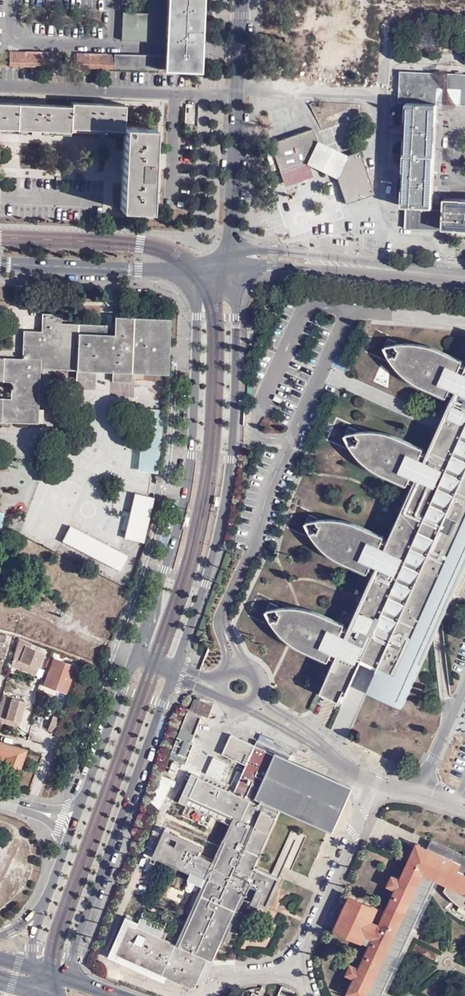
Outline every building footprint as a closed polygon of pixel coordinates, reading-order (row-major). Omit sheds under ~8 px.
[(163,65),(200,67),(201,39),(203,0),(166,0),(163,65)] [(119,36),(146,38),(147,10),(120,8),(119,36)] [(23,49),(8,48),(8,62),(60,64),(60,50),(45,49),(45,48),(23,47),(23,49)] [(83,49),(75,49),(74,63),(111,64),(112,50),(105,50),(105,49),(82,48),(83,49)] [(406,101),(436,102),(464,104),(464,75),(399,71),(398,101),(406,101)] [(97,124),(123,125),(123,121),(123,100),(97,100),(70,98),(70,103),(69,123),(97,124)] [(18,101),(0,100),(0,126),(17,126),(18,101)] [(18,101),(17,126),(43,127),(68,128),(69,123),(70,103),(18,101)] [(436,102),(406,101),(403,152),(434,154),(435,130),(436,102)] [(123,121),(123,125),(119,205),(144,205),(146,166),(148,123),(123,121)] [(311,129),(269,142),(279,171),(306,162),(317,141),(311,129)] [(317,141),(306,162),(337,178),(348,155),(317,141)] [(348,155),(337,178),(346,203),(375,191),(360,151),(348,155)] [(434,154),(403,152),(401,205),(431,206),(433,180),(434,154)] [(442,210),(441,228),(464,228),(464,199),(442,198),(442,210)] [(402,228),(415,228),(416,209),(404,208),(402,228)] [(435,227),(441,228),(442,210),(416,209),(415,228),(435,229),(435,227)] [(42,424),(43,411),(39,411),(39,406),(35,405),(35,398),(39,398),(41,371),(77,373),(77,390),(95,391),(96,374),(112,375),(112,383),(131,384),(131,375),(166,376),(167,347),(169,321),(114,319),(113,327),(61,324),(61,316),(42,315),(42,334),(24,333),(23,361),(0,359),(0,383),(10,383),(9,400),(0,399),(0,423),(42,424)] [(460,368),(463,362),(447,355),(431,350),(424,348),(408,346),(401,346),(395,348),(388,349),(384,351),(393,365),(397,371),(401,374),(410,382),(415,385),(447,398),(450,393),(455,396),(452,403),(457,405),(449,424),(447,424),(442,433),(445,434),(444,434),(436,453),(432,451),(429,458),(423,456),(425,451),(391,437),(379,435),(368,434),(362,435),(355,436),(347,439),(352,447),(356,454),(361,460),(366,465),(377,473),(410,488),(412,482),(418,485),(391,547),(386,545),(388,540),(358,527),(352,525),(340,523),(335,523),(321,524),(315,526),(310,528),(312,533),(320,544),(328,552),(335,559),(342,563),(373,576),(375,571),(381,573),(378,580),(381,582),(382,582),(362,630),(357,628),(354,636),(348,634),(350,628),(319,615),(307,613),(295,612),(283,613),(272,617),(278,627),(290,641),(303,651),(335,665),(338,659),(343,662),(334,685),(354,695),(368,663),(384,670),(386,667),(390,670),(383,686),(405,695),(412,677),(411,676),(412,673),(417,675),(424,658),(422,657),(425,651),(427,651),(447,605),(443,603),(447,595),(452,597),(464,566),(464,370),(460,368)] [(452,403),(432,451),(436,453),(444,434),(445,434),(442,433),(447,424),(449,424),(457,405),(452,403)] [(152,440),(143,439),(138,446),(141,455),(136,462),(139,471),(148,472),(154,464),(150,456),(156,448),(152,440)] [(151,500),(134,495),(124,539),(143,544),(147,526),(154,500),(151,500)] [(117,572),(125,558),(68,527),(60,541),(117,572)] [(452,597),(447,595),(443,603),(447,605),(427,651),(425,651),(422,657),(424,658),(417,675),(412,673),(411,676),(412,677),(405,695),(383,686),(390,670),(386,667),(384,670),(374,695),(409,709),(464,577),(464,566),(452,597)] [(381,582),(378,580),(357,628),(362,630),(382,582),(381,582)] [(29,646),(31,643),(18,638),(18,639),(11,660),(15,661),(16,659),(38,666),(44,652),(29,646)] [(75,666),(50,657),(46,666),(51,668),(45,683),(65,691),(75,666)] [(36,673),(38,666),(16,659),(15,661),(11,660),(10,664),(36,673)] [(353,699),(354,695),(334,685),(331,690),(350,698),(353,699)] [(347,705),(350,698),(331,690),(329,697),(347,705)] [(2,693),(0,700),(0,715),(19,721),(24,701),(2,693)] [(216,703),(202,697),(198,699),(194,709),(211,715),(216,703)] [(204,716),(190,710),(172,756),(189,763),(197,741),(194,740),(204,716)] [(19,721),(0,715),(0,721),(17,726),(19,721)] [(48,729),(57,732),(62,718),(53,715),(48,729)] [(288,763),(291,758),(293,753),(260,739),(257,743),(234,733),(225,751),(249,762),(237,789),(202,773),(190,800),(234,821),(228,835),(230,836),(226,844),(223,843),(217,858),(203,852),(206,844),(184,833),(179,843),(168,838),(166,842),(162,841),(156,853),(194,870),(195,868),(209,875),(212,877),(209,884),(206,892),(202,899),(199,907),(195,915),(192,923),(187,933),(183,942),(179,941),(132,920),(118,950),(196,986),(204,968),(199,965),(204,957),(208,959),(210,954),(215,957),(224,938),(227,930),(231,922),(235,914),(238,906),(242,899),(245,891),(248,893),(255,897),(254,899),(261,903),(262,900),(269,903),(282,875),(261,865),(258,869),(256,868),(285,803),(324,821),(340,787),(288,763)] [(23,748),(0,740),(0,753),(6,754),(4,760),(2,767),(16,771),(23,748)] [(342,781),(291,758),(288,763),(340,787),(342,781)] [(222,763),(217,775),(231,780),(235,768),(222,763)] [(161,808),(169,783),(158,780),(150,805),(161,808)] [(347,790),(340,787),(324,821),(332,824),(347,790)] [(462,862),(464,857),(464,855),(432,840),(429,847),(462,862)] [(429,847),(420,842),(403,878),(395,874),(391,883),(399,887),(388,910),(353,894),(338,926),(373,943),(362,966),(354,962),(350,971),(358,975),(352,990),(361,994),(365,995),(383,995),(421,915),(439,875),(450,880),(446,888),(455,897),(461,903),(464,905),(464,871),(459,868),(462,862),(429,847)] [(183,942),(187,933),(184,931),(179,941),(183,942)] [(204,968),(208,959),(204,957),(199,965),(204,968)] [(290,995),(293,995),(294,995),(297,989),(285,983),(279,994),(275,992),(273,995),(290,995)]
